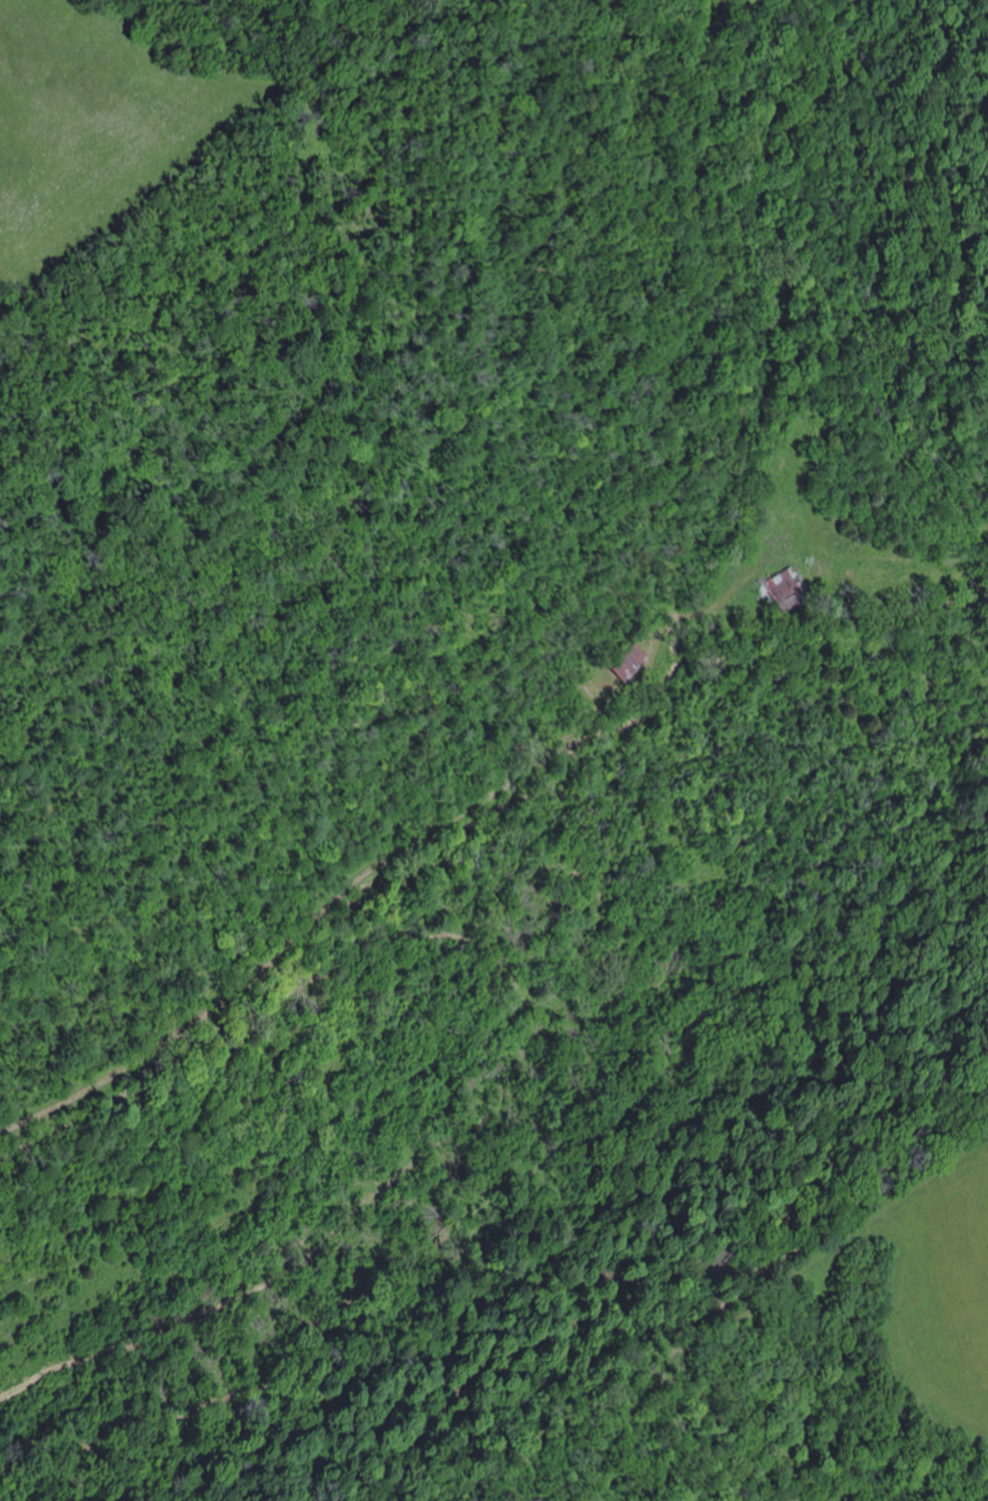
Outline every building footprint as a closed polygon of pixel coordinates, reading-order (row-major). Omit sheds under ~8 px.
[(771,616),(805,604),(794,571),(759,582),(771,616)] [(646,658),(629,641),(605,664),(621,681),(646,658)]
